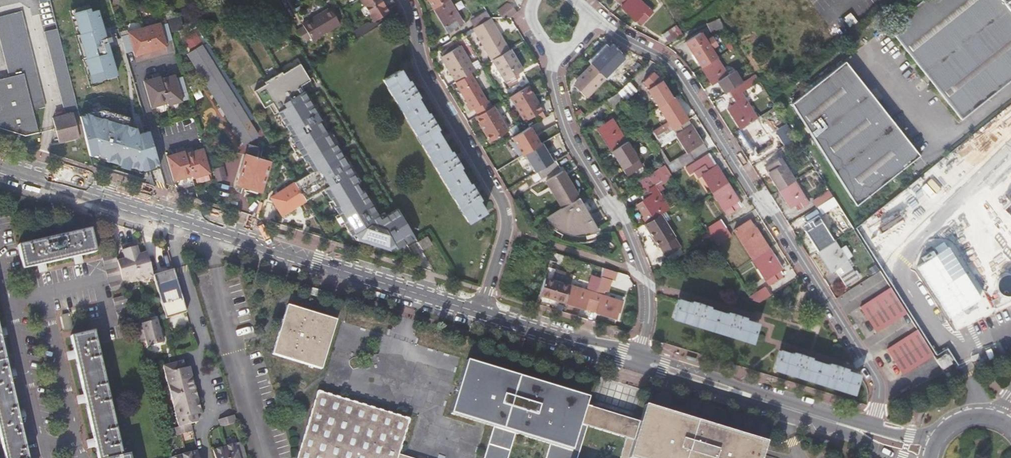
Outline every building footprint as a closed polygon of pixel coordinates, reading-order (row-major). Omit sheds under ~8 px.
[(357,38),(377,26),(374,21),(388,12),(381,0),(361,0),(372,18),(352,30),(357,38)] [(433,8),(447,0),(428,0),(433,8)] [(433,8),(444,26),(453,21),(456,26),(462,22),(449,0),(447,0),(433,8)] [(621,6),(636,21),(637,20),(640,24),(652,12),(640,0),(627,0),(622,5),(621,6)] [(887,27),(961,121),(1010,80),(1010,0),(921,0),(887,27)] [(99,4),(73,11),(91,83),(117,76),(99,4)] [(502,18),(510,18),(517,12),(510,4),(507,4),(497,12),(502,18)] [(334,9),(332,10),(337,21),(340,19),(338,16),(334,9)] [(43,100),(27,36),(20,10),(0,16),(0,41),(9,75),(22,72),(23,73),(0,79),(0,127),(25,135),(38,132),(32,109),(45,106),(43,100)] [(304,28),(297,32),(303,42),(304,44),(311,39),(313,42),(341,26),(337,21),(332,10),(331,10),(303,26),(304,28)] [(489,18),(485,11),(470,20),(474,27),(489,18)] [(492,59),(508,50),(489,18),(474,27),(472,28),(491,60),(492,59)] [(717,18),(706,23),(710,31),(721,26),(717,18)] [(453,21),(444,26),(447,31),(456,26),(453,21)] [(165,42),(172,40),(167,24),(160,26),(159,23),(143,28),(128,33),(128,35),(121,38),(126,54),(133,52),(135,57),(151,52),(166,47),(165,42)] [(663,35),(669,43),(683,34),(682,33),(677,26),(663,35)] [(77,108),(57,28),(44,31),(65,113),(78,110),(77,108)] [(198,34),(187,37),(189,44),(200,41),(198,34)] [(687,45),(701,68),(716,58),(702,35),(687,45)] [(440,56),(455,81),(462,77),(468,73),(474,70),(459,45),(440,56)] [(202,46),(185,55),(244,148),(261,137),(202,46)] [(521,70),(509,49),(508,50),(492,59),(508,86),(516,81),(513,75),(521,70)] [(606,51),(592,65),(604,77),(623,59),(617,53),(612,58),(606,51)] [(854,52),(791,103),(859,201),(923,150),(907,128),(907,126),(854,52)] [(716,58),(701,68),(712,85),(717,82),(725,93),(729,91),(739,84),(735,78),(731,81),(716,58)] [(299,59),(251,88),(263,108),(274,102),(317,173),(299,184),(306,195),(322,185),(355,239),(390,251),(413,237),(396,210),(380,220),(300,88),(312,81),(299,59)] [(604,77),(592,65),(577,80),(579,82),(575,86),(585,97),(604,77)] [(399,70),(382,79),(467,222),(484,212),(477,200),(478,199),(469,184),(468,185),(458,168),(459,167),(449,151),(448,152),(435,130),(436,130),(427,114),(425,114),(415,97),(416,96),(407,81),(406,82),(399,70)] [(455,81),(454,82),(471,109),(473,108),(478,115),(490,107),(486,100),(485,101),(468,73),(462,77),(455,81)] [(646,90),(658,107),(673,98),(661,80),(659,81),(651,73),(642,82),(648,88),(646,90)] [(180,95),(187,93),(183,77),(175,79),(174,76),(161,80),(159,74),(152,76),(153,80),(144,82),(151,109),(167,104),(168,107),(182,102),(180,95)] [(739,84),(729,91),(733,97),(740,93),(758,81),(755,75),(739,84)] [(636,89),(628,81),(618,91),(624,101),(636,89)] [(534,97),(527,85),(510,96),(525,120),(542,110),(534,97)] [(624,101),(618,91),(615,94),(604,101),(610,110),(624,101)] [(727,109),(740,129),(756,119),(740,93),(733,97),(736,103),(733,105),(727,109)] [(672,130),(687,120),(673,98),(658,107),(672,130)] [(507,131),(492,106),(491,107),(490,107),(478,115),(475,117),(483,130),(485,133),(490,141),(507,131)] [(72,112),(52,117),(59,141),(78,136),(84,135),(79,115),(78,112),(78,110),(72,112)] [(88,112),(79,115),(84,135),(89,155),(141,173),(160,167),(148,131),(137,134),(135,126),(88,112)] [(542,119),(546,129),(557,125),(553,114),(542,119)] [(600,134),(611,151),(626,142),(611,118),(605,122),(609,128),(600,134)] [(756,119),(740,129),(756,155),(773,144),(756,119)] [(706,150),(687,120),(672,130),(651,143),(656,150),(676,137),(686,153),(672,162),(677,170),(692,160),(691,159),(706,150)] [(545,141),(534,123),(521,131),(519,132),(519,133),(533,156),(544,149),(541,144),(545,141)] [(779,140),(783,146),(795,138),(789,128),(777,135),(780,139),(779,140)] [(783,146),(781,148),(784,153),(799,144),(795,138),(783,146)] [(626,142),(611,151),(621,169),(622,168),(627,175),(642,166),(626,142)] [(193,180),(211,174),(203,149),(193,152),(192,148),(184,150),(184,148),(176,150),(177,155),(167,157),(174,182),(192,177),(193,180)] [(541,169),(555,160),(551,153),(537,162),(541,169)] [(245,155),(236,184),(260,192),(269,161),(245,155)] [(712,193),(727,183),(716,165),(713,167),(706,155),(684,168),(688,175),(693,172),(698,180),(702,177),(712,193)] [(767,173),(778,190),(794,180),(779,158),(770,164),(773,169),(767,173)] [(560,167),(556,160),(555,160),(541,169),(537,171),(541,178),(560,167)] [(537,171),(541,169),(537,162),(532,164),(537,171)] [(645,222),(653,218),(659,214),(669,207),(657,189),(661,187),(659,184),(671,176),(664,164),(631,185),(634,189),(635,189),(637,187),(644,198),(642,199),(635,204),(643,215),(641,216),(645,222)] [(224,165),(215,168),(218,180),(227,177),(224,165)] [(562,207),(578,197),(562,170),(546,181),(562,207)] [(794,180),(778,190),(790,207),(795,204),(799,201),(803,207),(808,203),(794,180)] [(742,205),(727,183),(712,193),(727,215),(742,205)] [(306,195),(299,184),(270,197),(281,214),(306,195)] [(812,200),(817,207),(819,205),(830,198),(826,192),(812,200)] [(830,198),(819,205),(823,211),(837,203),(833,196),(830,198)] [(562,207),(546,217),(547,217),(547,218),(548,219),(550,221),(550,222),(552,223),(554,225),(555,226),(557,227),(558,227),(560,229),(561,229),(563,230),(564,230),(565,231),(566,231),(568,232),(570,232),(571,232),(572,232),(573,232),(575,232),(579,232),(580,231),(582,231),(583,230),(584,230),(586,229),(587,229),(588,229),(588,228),(589,228),(590,227),(591,227),(592,226),(593,226),(594,225),(595,225),(595,224),(578,197),(562,207)] [(676,242),(659,214),(653,218),(645,222),(644,223),(647,229),(658,247),(659,246),(666,256),(680,247),(676,242)] [(804,231),(817,251),(834,241),(817,215),(810,220),(814,225),(810,227),(804,231)] [(711,237),(726,228),(720,219),(706,229),(711,237)] [(752,259),(768,249),(756,228),(754,229),(749,221),(735,230),(752,259)] [(90,229),(22,244),(27,267),(38,265),(38,268),(45,267),(44,263),(73,257),(74,260),(81,258),(80,255),(95,252),(90,229)] [(127,239),(138,280),(153,276),(153,275),(145,248),(137,250),(134,237),(127,239)] [(417,242),(421,249),(430,244),(425,237),(417,242)] [(127,239),(119,241),(123,254),(116,256),(121,278),(128,277),(129,281),(131,282),(138,280),(127,239)] [(834,241),(817,251),(830,272),(834,270),(843,284),(856,276),(834,241)] [(946,243),(915,263),(949,318),(980,299),(946,243)] [(27,267),(22,244),(18,245),(23,268),(27,267)] [(518,251),(511,249),(507,261),(515,263),(518,251)] [(781,269),(768,249),(752,259),(768,285),(782,276),(778,271),(781,269)] [(116,256),(115,254),(102,258),(110,290),(123,287),(121,278),(116,256)] [(617,272),(603,267),(601,276),(610,279),(614,280),(617,272)] [(173,269),(153,275),(153,276),(160,297),(162,304),(182,298),(173,269)] [(593,300),(590,310),(616,318),(618,312),(620,304),(621,301),(602,295),(604,290),(607,291),(610,279),(601,276),(597,289),(593,300)] [(544,278),(539,294),(564,302),(569,285),(544,278)] [(569,285),(564,302),(584,308),(588,298),(593,300),(597,289),(591,287),(589,292),(569,285)] [(748,297),(750,299),(759,302),(770,294),(765,285),(748,297)] [(906,312),(890,287),(860,307),(876,332),(906,312)] [(531,292),(528,301),(536,304),(539,294),(531,292)] [(132,321),(125,295),(113,299),(119,324),(132,321)] [(182,298),(162,304),(166,318),(186,312),(182,298)] [(678,299),(673,317),(752,342),(757,323),(744,320),(745,318),(727,312),(727,314),(709,309),(709,307),(692,302),(691,303),(678,299)] [(314,313),(307,311),(288,305),(273,354),(322,369),(337,320),(314,313)] [(70,312),(62,314),(65,329),(74,327),(70,312)] [(133,323),(138,343),(145,341),(147,346),(162,342),(156,319),(148,321),(147,319),(133,323)] [(903,374),(933,355),(932,353),(917,330),(887,349),(903,374)] [(128,454),(122,455),(93,331),(70,336),(73,351),(70,352),(71,359),(75,358),(84,395),(80,396),(81,402),(85,402),(94,439),(90,439),(92,446),(95,446),(98,457),(129,457),(128,454)] [(5,457),(28,457),(19,417),(22,416),(20,410),(17,410),(9,376),(12,376),(11,369),(8,370),(0,336),(0,435),(5,457)] [(779,350),(774,369),(853,393),(859,374),(846,370),(846,369),(829,363),(828,365),(810,359),(810,358),(793,352),(792,354),(779,350)] [(952,364),(946,354),(936,359),(943,370),(952,364)] [(163,365),(168,385),(192,378),(189,367),(184,368),(182,360),(178,362),(163,365)] [(644,405),(640,418),(639,421),(625,417),(618,413),(609,411),(600,409),(586,405),(587,402),(588,397),(467,360),(451,413),(494,427),(484,457),(508,457),(516,433),(550,444),(546,457),(578,457),(587,426),(627,438),(621,457),(761,457),(766,442),(644,405)] [(190,391),(195,390),(193,383),(192,378),(168,385),(170,396),(190,391)] [(173,407),(198,401),(196,396),(195,390),(190,391),(170,396),(173,407)] [(399,454),(410,419),(319,391),(298,457),(412,457),(399,454)] [(178,426),(190,423),(194,422),(197,421),(196,413),(200,412),(198,401),(173,407),(178,426)] [(237,423),(235,415),(218,420),(221,428),(237,423)] [(192,431),(190,423),(178,426),(174,427),(176,435),(192,431)] [(247,457),(242,442),(224,447),(227,457),(246,457),(247,457)] [(224,447),(213,451),(215,457),(227,457),(224,447)] [(187,457),(199,457),(196,450),(186,453),(187,457)]
